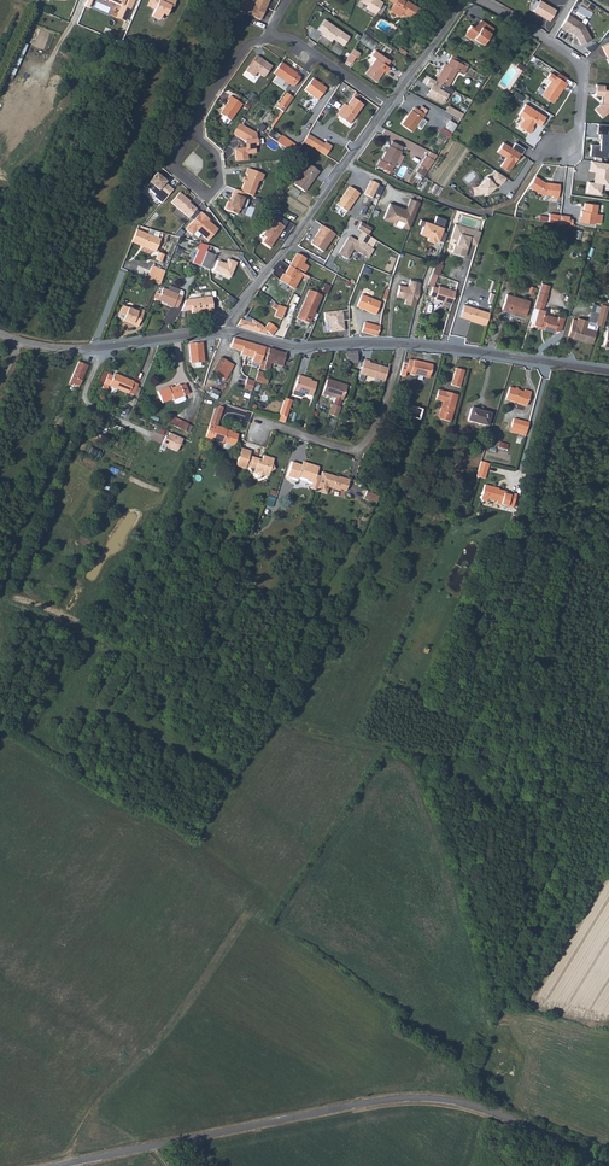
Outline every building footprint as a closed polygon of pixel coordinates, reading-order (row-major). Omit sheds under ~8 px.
[(238,11),(260,20),(269,0),(255,0),(254,2),(249,0),(243,0),(238,11)] [(391,1),(393,4),(390,7),(400,13),(403,10),(414,17),(421,6),(420,4),(413,0),(391,0),(391,1)] [(540,0),(533,12),(549,21),(556,10),(540,0)] [(567,14),(559,27),(564,30),(565,28),(574,34),(579,45),(590,39),(582,23),(567,14)] [(493,24),(481,15),(474,24),(470,20),(463,30),(471,35),(472,34),(481,40),(493,24)] [(350,34),(324,16),(317,26),(323,30),(321,32),(329,38),(331,35),(343,43),(350,34)] [(372,50),(378,42),(363,32),(358,40),(372,50)] [(398,46),(406,51),(408,47),(400,42),(398,46)] [(601,46),(606,57),(608,56),(608,58),(608,42),(601,46)] [(368,67),(378,75),(385,65),(388,66),(391,62),(389,60),(391,56),(376,46),(373,51),(378,54),(368,67)] [(351,49),(344,60),(349,64),(356,53),(351,49)] [(266,73),(273,62),(258,51),(250,62),(266,73)] [(469,64),(452,55),(447,64),(444,63),(435,80),(447,87),(456,70),(463,73),(469,64)] [(297,71),(281,60),(273,72),(277,74),(275,78),(276,80),(281,83),(283,82),(285,79),(289,82),(290,81),(294,83),(300,76),(296,73),(297,71)] [(304,86),(319,97),(326,86),(313,75),(304,86)] [(447,87),(435,80),(430,77),(426,85),(431,88),(427,95),(440,102),(444,100),(447,93),(450,94),(452,89),(447,87)] [(561,85),(548,77),(539,92),(552,100),(561,85)] [(594,81),(593,92),(600,92),(600,97),(602,97),(601,100),(599,100),(593,106),(601,114),(608,107),(608,86),(602,86),(602,82),(594,81)] [(245,100),(232,92),(229,97),(230,98),(222,110),(225,111),(223,115),(223,117),(228,120),(230,120),(232,117),(233,118),(245,100)] [(284,110),(293,96),(288,92),(279,106),(284,110)] [(340,115),(350,122),(363,103),(352,96),(340,115)] [(544,114),(523,101),(517,112),(521,114),(522,117),(518,124),(528,130),(531,125),(531,122),(533,119),(539,123),(544,114)] [(425,111),(419,107),(415,104),(412,108),(412,107),(408,112),(407,112),(400,121),(412,129),(416,123),(421,126),(426,119),(422,116),(425,111)] [(450,130),(456,121),(449,117),(443,126),(450,130)] [(241,132),(246,122),(241,119),(236,129),(241,132)] [(597,121),(596,130),(599,130),(599,135),(600,135),(600,142),(590,142),(590,153),(608,154),(608,147),(608,126),(608,125),(608,121),(597,121)] [(246,122),(241,132),(248,136),(249,136),(250,140),(249,140),(249,143),(237,144),(239,156),(251,154),(250,149),(258,148),(257,141),(260,140),(258,128),(246,122)] [(324,148),(328,140),(310,129),(305,138),(324,148)] [(280,138),(285,141),(289,135),(284,132),(280,138)] [(285,141),(298,151),(301,144),(289,135),(285,141)] [(401,142),(394,138),(391,137),(389,142),(387,141),(379,156),(378,156),(375,161),(378,163),(389,168),(394,158),(398,150),(400,147),(399,146),(401,142)] [(324,148),(327,150),(332,141),(329,138),(328,140),(324,148)] [(524,147),(514,140),(511,145),(501,139),(495,149),(505,155),(500,163),(509,169),(512,163),(511,162),(513,160),(514,160),(519,152),(521,152),(524,147)] [(423,174),(437,152),(430,149),(427,153),(426,153),(419,162),(420,163),(416,170),(423,174)] [(402,151),(398,150),(394,158),(397,160),(398,160),(402,152),(402,151)] [(15,159),(34,168),(38,160),(19,151),(15,159)] [(297,180),(307,187),(323,166),(312,158),(297,180)] [(592,158),(590,168),(597,169),(595,180),(589,179),(588,190),(602,191),(603,181),(608,182),(608,165),(600,164),(601,159),(592,158)] [(266,171),(250,165),(248,170),(250,171),(243,188),(248,190),(255,192),(261,178),(264,177),(266,171)] [(165,191),(172,183),(168,179),(169,178),(158,169),(151,178),(161,187),(160,187),(165,191)] [(496,169),(493,173),(504,180),(506,175),(496,169)] [(479,186),(474,187),(476,195),(484,193),(485,192),(487,194),(491,190),(492,191),(497,185),(499,186),(504,180),(493,173),(490,177),(488,176),(479,186)] [(545,180),(536,174),(529,184),(541,192),(553,193),(553,195),(558,196),(560,182),(553,181),(553,182),(550,182),(549,180),(545,180)] [(371,195),(377,182),(369,178),(363,192),(371,195)] [(358,191),(348,184),(335,203),(345,210),(358,191)] [(243,188),(237,185),(233,195),(234,196),(233,198),(231,198),(228,206),(240,211),(248,190),(243,188)] [(192,215),(200,206),(192,199),(193,199),(183,189),(174,199),(192,215)] [(395,202),(390,200),(384,215),(395,219),(396,215),(405,218),(403,222),(409,225),(419,199),(411,195),(406,207),(403,205),(402,207),(395,204),(395,202)] [(582,214),(581,214),(580,219),(596,221),(599,202),(586,200),(585,210),(583,210),(582,214)] [(203,208),(188,226),(195,232),(199,227),(211,237),(220,226),(206,214),(208,212),(203,208)] [(561,213),(550,212),(549,220),(560,221),(561,213)] [(437,217),(434,225),(421,220),(420,224),(423,226),(420,234),(428,237),(427,240),(434,243),(435,240),(438,241),(438,239),(443,241),(447,233),(442,231),(446,220),(437,217)] [(478,239),(481,229),(456,221),(451,235),(456,237),(458,237),(457,242),(455,241),(452,250),(465,254),(468,245),(467,245),(468,240),(469,241),(471,237),(478,239)] [(333,233),(320,223),(317,228),(318,228),(309,240),(309,242),(321,250),(333,233)] [(142,232),(137,230),(133,240),(138,242),(142,232)] [(361,230),(358,235),(366,239),(368,234),(361,230)] [(150,235),(142,232),(138,242),(145,245),(144,248),(145,248),(150,235)] [(155,237),(150,235),(145,248),(150,250),(155,237)] [(347,237),(338,252),(346,257),(352,247),(365,255),(367,252),(369,253),(372,247),(364,243),(366,239),(358,235),(355,239),(352,237),(351,238),(348,236),(347,237)] [(373,246),(376,240),(369,236),(366,242),(373,246)] [(161,240),(155,237),(150,250),(156,253),(161,240)] [(194,260),(200,263),(209,242),(202,240),(200,239),(197,245),(200,246),(194,260)] [(209,242),(200,263),(210,267),(218,246),(209,242)] [(257,242),(255,248),(254,250),(270,254),(273,246),(262,243),(257,242)] [(296,250),(289,262),(298,267),(298,266),(303,269),(307,263),(302,260),(304,255),(296,250)] [(165,255),(160,253),(157,260),(163,262),(165,255)] [(443,257),(437,255),(433,269),(432,271),(438,273),(439,273),(443,262),(441,262),(443,257)] [(429,258),(425,274),(430,275),(433,259),(429,258)] [(218,261),(213,271),(230,278),(236,263),(228,259),(226,264),(218,261)] [(160,281),(166,267),(151,262),(147,276),(160,281)] [(289,262),(283,271),(282,270),(278,277),(293,286),(302,272),(303,273),(304,271),(298,267),(289,262)] [(432,271),(428,283),(434,285),(434,284),(438,273),(432,271)] [(419,280),(409,277),(408,283),(405,284),(398,282),(395,294),(404,296),(403,301),(414,303),(415,298),(416,298),(418,287),(417,287),(419,280)] [(548,285),(540,282),(538,291),(546,293),(548,285)] [(452,301),(456,288),(440,283),(439,285),(434,284),(434,285),(431,293),(436,294),(436,296),(452,301)] [(156,290),(154,296),(174,304),(174,303),(178,304),(183,293),(163,285),(160,291),(156,290)] [(262,289),(259,287),(252,295),(256,298),(262,289)] [(296,315),(309,320),(320,293),(308,288),(296,315)] [(263,304),(269,295),(262,289),(256,298),(263,304)] [(553,331),(557,317),(544,314),(546,310),(541,308),(543,302),(546,293),(538,291),(529,320),(534,322),(534,323),(535,324),(540,325),(541,324),(544,325),(543,329),(553,331)] [(357,304),(375,313),(381,300),(363,292),(357,304)] [(508,307),(525,312),(529,300),(506,293),(501,308),(507,309),(508,307)] [(191,310),(212,307),(210,294),(189,297),(191,310)] [(275,299),(269,295),(263,304),(266,306),(269,308),(275,299)] [(460,314),(484,322),(488,310),(463,302),(460,314)] [(138,308),(124,303),(120,311),(122,315),(130,318),(130,319),(134,321),(135,320),(139,322),(145,308),(139,306),(138,308)] [(278,306),(276,306),(275,307),(273,313),(274,314),(280,316),(283,310),(284,310),(285,305),(281,303),(278,306)] [(605,315),(608,306),(600,305),(598,313),(605,315)] [(524,315),(525,312),(508,307),(507,309),(524,315)] [(343,309),(325,310),(326,319),(330,319),(331,329),(345,328),(343,309)] [(289,321),(292,312),(284,310),(283,310),(280,316),(280,318),(289,321)] [(589,311),(587,320),(594,322),(596,312),(589,311)] [(595,325),(603,327),(605,315),(598,313),(595,325)] [(237,323),(258,329),(260,323),(249,314),(247,318),(240,316),(237,323)] [(558,315),(557,317),(553,331),(553,332),(554,329),(560,330),(563,317),(558,315)] [(571,335),(571,336),(590,342),(594,329),(585,326),(587,319),(577,316),(576,318),(571,317),(567,334),(571,335)] [(264,326),(267,329),(271,333),(277,326),(269,319),(264,326)] [(377,334),(380,325),(364,319),(361,329),(377,334)] [(258,329),(265,332),(267,329),(264,326),(260,323),(258,329)] [(242,337),(232,334),(228,344),(240,347),(242,337)] [(242,337),(240,347),(239,351),(247,353),(250,340),(242,337)] [(205,359),(203,340),(190,341),(192,360),(205,359)] [(250,340),(247,353),(251,354),(250,358),(260,361),(265,344),(250,340)] [(265,344),(260,361),(259,366),(272,369),(274,360),(281,362),(285,350),(265,344)] [(357,348),(344,349),(347,361),(358,361),(357,348)] [(211,369),(212,369),(225,376),(233,362),(220,355),(211,369)] [(408,361),(403,360),(400,374),(405,375),(406,369),(411,370),(411,371),(429,375),(432,362),(414,358),(413,359),(409,358),(408,361)] [(79,360),(73,375),(82,379),(88,364),(79,360)] [(364,360),(358,379),(363,381),(365,375),(384,381),(388,369),(369,363),(368,361),(364,360)] [(464,368),(455,365),(450,383),(459,386),(464,368)] [(258,368),(255,378),(267,382),(270,372),(258,368)] [(109,383),(128,391),(128,390),(133,380),(133,379),(115,371),(114,374),(108,372),(104,381),(109,383)] [(301,375),(301,373),(296,372),(292,386),(309,392),(313,380),(308,378),(301,375)] [(82,379),(73,375),(69,383),(71,384),(72,381),(80,384),(82,379)] [(246,375),(243,385),(246,385),(252,387),(255,378),(246,375)] [(348,384),(326,377),(326,379),(347,385),(348,384)] [(326,379),(322,392),(336,397),(333,405),(332,404),(329,414),(337,417),(340,407),(339,406),(341,399),(342,400),(347,385),(326,379)] [(133,380),(128,390),(133,392),(138,382),(133,380)] [(176,402),(184,399),(184,398),(183,395),(189,392),(184,382),(180,383),(179,382),(169,387),(168,385),(157,390),(161,401),(172,397),(174,402),(176,402)] [(528,400),(531,389),(524,387),(524,389),(509,385),(506,397),(527,403),(527,402),(529,402),(529,400),(528,400)] [(209,395),(216,399),(220,392),(213,388),(209,395)] [(457,393),(445,389),(444,390),(438,388),(435,397),(442,399),(437,416),(450,420),(457,393)] [(291,397),(284,395),(279,412),(286,414),(291,397)] [(214,405),(210,419),(216,421),(222,404),(219,403),(214,405)] [(468,417),(484,422),(487,409),(471,405),(468,417)] [(487,409),(484,422),(488,423),(492,410),(487,409)] [(168,423),(184,430),(187,423),(171,416),(168,423)] [(509,432),(526,435),(530,422),(514,418),(509,432)] [(226,424),(216,421),(211,435),(222,439),(222,437),(233,441),(237,430),(226,426),(226,424)] [(182,437),(170,431),(168,435),(166,433),(162,441),(167,443),(168,445),(177,449),(182,437)] [(240,445),(234,463),(244,466),(245,463),(248,454),(250,449),(240,445)] [(252,455),(249,465),(254,467),(253,470),(257,471),(259,475),(263,473),(267,474),(269,470),(274,467),(272,461),(273,456),(262,453),(261,457),(260,460),(257,459),(258,457),(252,455)] [(315,487),(320,473),(316,472),(318,464),(305,459),(304,462),(303,461),(302,463),(292,459),(287,474),(297,477),(298,474),(306,476),(306,478),(311,480),(310,485),(315,487)] [(489,464),(480,461),(475,476),(484,479),(489,464)] [(328,484),(339,487),(340,486),(345,488),(349,477),(343,475),(342,476),(322,469),(320,473),(315,487),(315,489),(321,490),(326,491),(328,484)] [(463,472),(454,469),(452,478),(461,480),(463,472)] [(501,504),(505,490),(494,487),(494,486),(485,483),(481,495),(481,499),(482,501),(485,500),(487,497),(496,500),(496,502),(501,504)] [(507,505),(510,494),(511,492),(505,490),(501,504),(507,505)] [(379,497),(371,494),(365,491),(362,500),(375,505),(379,497)] [(514,507),(517,496),(510,494),(507,505),(514,507)] [(271,506),(273,497),(267,495),(265,505),(271,506)]
